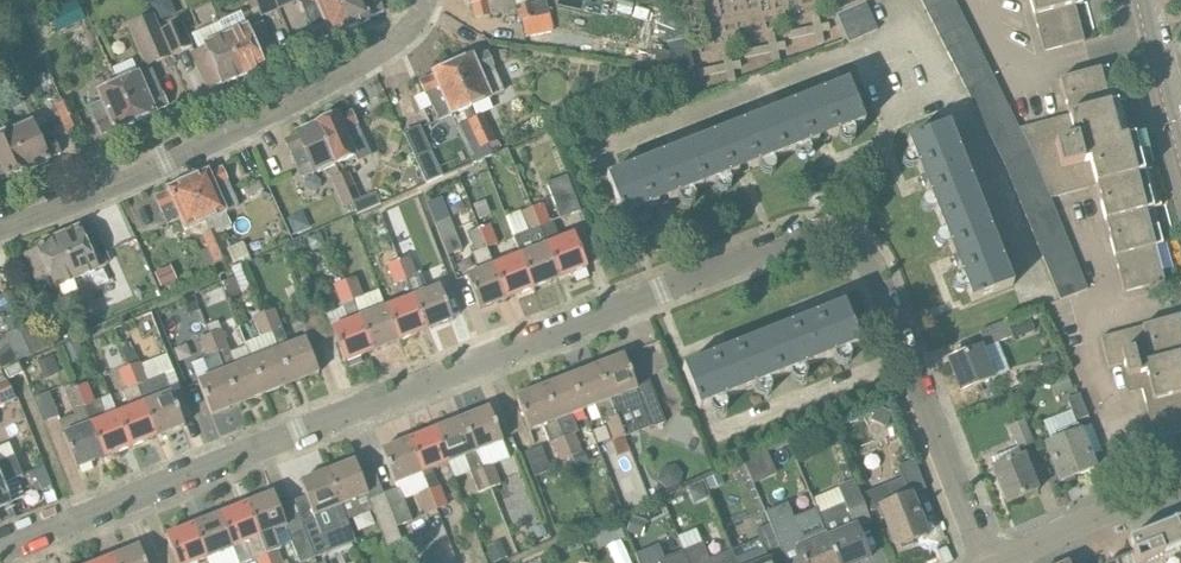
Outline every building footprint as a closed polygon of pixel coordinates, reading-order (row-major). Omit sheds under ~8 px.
[(50,13),(59,32),(85,20),(76,0),(50,13)] [(280,11),(275,0),(256,0),(264,18),(280,11)] [(280,11),(298,3),(297,0),(275,0),(280,11)] [(353,28),(341,0),(311,0),(302,4),(318,40),(330,35),(331,37),(353,28)] [(353,28),(373,19),(372,17),(385,11),(380,0),(341,0),(353,28)] [(474,18),(516,8),(514,0),(470,0),(474,18)] [(926,10),(945,0),(921,0),(926,10)] [(926,10),(932,23),(959,9),(955,0),(945,0),(926,10)] [(1044,50),(1085,39),(1075,4),(1082,2),(1082,0),(1031,0),(1044,50)] [(520,20),(537,16),(534,1),(517,6),(520,20)] [(866,1),(852,8),(864,35),(878,28),(866,1)] [(36,2),(24,7),(29,19),(41,14),(36,2)] [(849,41),(864,35),(852,8),(837,15),(849,41)] [(959,9),(932,23),(939,36),(966,22),(959,9)] [(681,74),(695,70),(682,15),(662,10),(658,31),(667,33),(675,70),(681,74)] [(226,34),(245,75),(263,67),(277,61),(261,23),(250,28),(248,24),(247,25),(242,12),(220,21),(226,34)] [(147,66),(170,56),(153,15),(130,26),(147,66)] [(153,15),(170,56),(192,46),(182,21),(181,22),(178,16),(158,25),(154,15),(153,15)] [(966,22),(939,36),(946,49),(973,35),(966,22)] [(223,84),(245,75),(226,34),(203,44),(205,47),(194,52),(210,89),(223,84)] [(973,35),(946,49),(952,62),(979,49),(979,48),(973,35)] [(979,49),(952,62),(959,75),(986,62),(979,49)] [(454,64),(472,107),(492,98),(492,96),(506,90),(487,51),(474,57),(473,55),(454,64)] [(986,62),(959,75),(966,89),(993,75),(986,62)] [(450,116),(472,107),(454,64),(433,74),(421,79),(439,119),(449,115),(450,116)] [(117,82),(135,123),(157,114),(156,112),(168,107),(155,78),(151,67),(117,82)] [(1049,193),(1050,198),(1096,185),(1124,291),(1164,281),(1155,245),(1162,243),(1153,208),(1159,206),(1150,169),(1143,171),(1140,156),(1139,156),(1124,101),(1117,103),(1107,67),(1060,80),(1069,115),(1020,129),(1027,140),(1033,153),(1038,168),(1043,180),(1049,193)] [(993,75),(966,89),(972,102),(999,88),(993,75)] [(768,111),(785,155),(865,123),(848,80),(768,111)] [(115,132),(135,123),(117,82),(95,92),(100,102),(89,107),(101,135),(114,131),(115,132)] [(999,88),(972,102),(979,115),(1006,101),(999,88)] [(61,122),(78,115),(71,99),(54,106),(61,122)] [(1006,101),(979,115),(986,128),(1013,114),(1006,101)] [(336,165),(344,161),(358,155),(353,142),(363,138),(351,109),(338,114),(337,113),(318,122),(336,165)] [(688,142),(704,186),(785,155),(768,111),(688,142)] [(488,119),(485,112),(465,121),(471,135),(491,126),(488,119)] [(1013,114),(986,128),(992,141),(1019,127),(1013,114)] [(78,115),(61,122),(67,134),(84,127),(78,115)] [(11,130),(28,169),(49,161),(48,159),(60,154),(48,125),(37,130),(33,120),(11,130)] [(314,175),(336,165),(329,150),(318,122),(297,132),(298,132),(285,138),(291,154),(297,167),(308,162),(314,175)] [(907,141),(939,221),(982,203),(951,124),(950,123),(907,141)] [(442,174),(422,126),(406,132),(427,181),(442,174)] [(477,149),(498,140),(491,126),(471,135),(477,149)] [(1019,127),(992,141),(1000,154),(1027,140),(1020,129),(1019,127)] [(28,169),(11,130),(0,134),(0,180),(7,178),(7,180),(28,169)] [(1027,140),(1000,154),(1006,166),(1033,153),(1027,140)] [(704,186),(688,142),(606,174),(624,218),(704,186)] [(1033,153),(1006,166),(1011,180),(1038,168),(1033,153)] [(188,179),(207,221),(228,212),(239,206),(233,195),(220,166),(209,171),(208,170),(188,179)] [(1038,168),(1011,180),(1016,192),(1043,180),(1038,168)] [(332,177),(338,191),(353,185),(347,171),(340,174),(332,177)] [(561,218),(581,210),(568,175),(547,183),(561,218)] [(186,230),(207,221),(188,179),(167,188),(168,190),(157,194),(170,225),(181,220),(186,230)] [(1043,180),(1016,192),(1021,204),(1049,193),(1043,180)] [(352,202),(356,212),(382,201),(377,190),(359,198),(353,185),(338,191),(344,205),(352,202)] [(1049,193),(1021,204),(1026,218),(1054,207),(1050,198),(1049,193)] [(534,206),(541,226),(547,241),(561,277),(588,266),(574,231),(560,236),(554,220),(552,221),(544,202),(534,206)] [(982,203),(939,221),(971,302),(1014,285),(982,203)] [(529,230),(541,226),(534,206),(521,211),(529,230)] [(1054,207),(1026,218),(1032,232),(1060,221),(1054,207)] [(310,227),(303,211),(288,218),(295,234),(310,227)] [(448,254),(463,248),(451,217),(436,223),(448,254)] [(1060,221),(1032,232),(1038,246),(1065,235),(1060,221)] [(59,235),(78,279),(85,276),(100,269),(99,266),(111,261),(94,223),(80,229),(79,226),(59,235)] [(488,246),(499,242),(491,223),(480,227),(488,246)] [(481,309),(508,298),(495,263),(490,251),(488,246),(480,227),(469,232),(476,251),(472,253),(479,269),(467,273),(481,309)] [(208,249),(226,241),(220,228),(202,236),(208,249)] [(55,289),(78,279),(59,235),(37,245),(38,248),(27,253),(40,282),(50,278),(55,289)] [(1065,235),(1038,246),(1043,259),(1071,248),(1065,235)] [(243,240),(229,247),(232,255),(235,263),(250,256),(243,240)] [(302,253),(297,240),(285,245),(290,258),(302,253)] [(214,263),(232,255),(229,247),(226,241),(208,249),(214,263)] [(535,287),(561,277),(547,241),(535,246),(521,252),(535,287)] [(1071,248),(1043,259),(1049,273),(1077,262),(1071,248)] [(521,252),(505,258),(495,263),(508,298),(535,287),(521,252)] [(399,260),(406,279),(418,274),(411,255),(399,260)] [(395,283),(406,279),(399,260),(387,264),(395,283)] [(1077,262),(1049,273),(1054,286),(1082,275),(1077,262)] [(227,294),(240,290),(252,285),(244,263),(232,267),(235,277),(223,281),(227,294)] [(173,266),(157,273),(163,286),(179,280),(173,266)] [(415,299),(427,330),(454,319),(440,284),(427,289),(421,273),(418,274),(406,279),(413,294),(415,299)] [(1082,275),(1054,286),(1060,300),(1088,289),(1082,275)] [(346,280),(353,300),(364,295),(357,276),(346,280)] [(360,316),(353,300),(346,280),(334,285),(348,320),(332,326),(336,334),(346,361),(374,351),(360,316)] [(89,285),(82,288),(81,288),(73,292),(79,306),(97,298),(90,284),(89,285)] [(400,340),(427,330),(415,299),(413,294),(401,299),(386,305),(400,340)] [(79,306),(86,320),(87,319),(103,312),(97,298),(79,306)] [(196,301),(185,306),(189,314),(199,310),(196,301)] [(861,346),(844,304),(764,336),(780,380),(791,376),(792,378),(807,372),(806,370),(838,357),(839,360),(853,354),(852,350),(861,346)] [(374,351),(400,340),(386,305),(360,316),(374,351)] [(276,308),(264,312),(272,331),(283,327),(276,308)] [(266,393),(292,382),(282,357),(278,347),(272,331),(264,312),(253,317),(261,336),(245,342),(252,358),(253,359),(266,393)] [(158,315),(141,319),(145,336),(161,332),(158,315)] [(1101,338),(1109,367),(1121,364),(1128,393),(1142,389),(1156,438),(1180,432),(1180,317),(1101,338)] [(1014,338),(1021,336),(1016,320),(1009,323),(1014,338)] [(21,327),(33,354),(48,347),(37,321),(21,327)] [(983,347),(1012,336),(1006,321),(978,332),(983,347)] [(211,333),(211,334),(221,329),(218,322),(208,326),(211,333)] [(33,354),(21,327),(6,334),(7,339),(0,342),(0,367),(1,368),(33,354)] [(223,328),(221,329),(211,334),(226,370),(228,369),(240,403),(266,393),(253,359),(252,358),(236,364),(223,328)] [(212,414),(240,403),(228,369),(226,370),(211,334),(211,333),(200,337),(214,372),(198,379),(212,414)] [(780,380),(764,336),(684,368),(701,412),(712,407),(713,410),(725,405),(725,402),(756,389),(757,392),(771,386),(770,384),(780,380)] [(319,372),(308,345),(305,337),(290,343),(278,347),(282,357),(292,382),(319,372)] [(71,365),(85,359),(77,341),(63,347),(71,365)] [(130,366),(158,435),(185,424),(165,374),(148,381),(147,380),(148,380),(141,362),(139,362),(134,348),(123,352),(129,366),(130,366)] [(960,391),(995,378),(984,348),(949,361),(960,391)] [(1059,368),(1055,352),(1039,356),(1044,373),(1059,368)] [(64,371),(56,354),(40,361),(48,378),(64,371)] [(598,364),(625,435),(626,438),(667,422),(650,381),(637,387),(624,354),(598,364)] [(9,378),(23,372),(19,363),(5,369),(9,378)] [(615,439),(625,435),(598,364),(570,375),(584,411),(596,406),(603,423),(608,421),(615,439)] [(131,446),(158,435),(130,366),(129,366),(119,370),(126,389),(123,390),(129,407),(118,411),(131,446)] [(1073,387),(1066,369),(1047,377),(1055,395),(1073,387)] [(4,375),(0,376),(0,406),(17,399),(9,380),(7,381),(4,375)] [(572,415),(584,411),(570,375),(544,386),(572,456),(574,455),(582,452),(575,435),(579,433),(572,415)] [(131,446),(118,411),(106,416),(101,400),(96,401),(89,383),(78,387),(105,456),(131,446)] [(561,460),(572,456),(544,386),(516,397),(530,432),(543,427),(550,444),(554,443),(561,460)] [(77,467),(105,456),(78,387),(66,391),(74,414),(60,420),(64,432),(63,433),(77,467)] [(43,421),(59,415),(50,391),(34,398),(43,421)] [(1075,421),(1087,416),(1079,394),(1067,399),(1075,421)] [(885,427),(893,413),(878,405),(871,419),(885,427)] [(462,418),(476,453),(504,442),(490,406),(462,418)] [(482,469),(476,453),(462,418),(436,428),(449,464),(464,458),(478,494),(491,489),(482,469)] [(1007,504),(1038,491),(1023,455),(1021,449),(1034,444),(1025,420),(1009,426),(1018,447),(993,458),(997,466),(992,468),(1007,504)] [(1062,481),(1094,468),(1077,425),(1057,433),(1059,438),(1047,443),(1062,481)] [(409,439),(422,474),(449,464),(436,428),(409,439)] [(395,485),(422,474),(409,439),(382,450),(395,485)] [(535,476),(552,470),(542,446),(525,452),(535,476)] [(776,474),(767,451),(744,461),(754,484),(776,474)] [(588,461),(584,453),(574,457),(577,466),(588,461)] [(2,483),(23,475),(15,457),(0,463),(0,484),(2,483)] [(928,536),(911,495),(926,489),(914,460),(897,466),(902,479),(873,489),(865,492),(871,508),(879,505),(897,548),(900,547),(901,549),(914,544),(913,542),(928,536)] [(328,472),(341,506),(347,520),(373,511),(387,546),(401,541),(396,527),(397,527),(384,494),(370,499),(369,495),(355,461),(328,472)] [(662,481),(671,489),(680,486),(686,479),(687,473),(677,464),(666,468),(662,481)] [(482,469),(491,489),(501,485),(493,465),(482,469)] [(43,466),(29,472),(37,491),(51,486),(43,466)] [(347,520),(341,506),(328,472),(300,483),(314,517),(315,521),(316,521),(322,534),(348,524),(347,520)] [(725,484),(720,473),(706,480),(710,491),(725,484)] [(817,514),(825,533),(837,562),(859,562),(869,559),(856,527),(871,521),(855,480),(810,498),(817,514)] [(0,484),(0,507),(11,504),(2,483),(0,484)] [(696,503),(710,496),(704,483),(690,490),(696,503)] [(440,486),(429,491),(436,511),(448,506),(440,486)] [(384,494),(397,527),(411,521),(398,488),(384,494)] [(424,515),(436,511),(429,491),(417,495),(424,515)] [(272,562),(283,562),(278,551),(281,550),(275,533),(288,528),(274,493),(247,503),(272,562)] [(247,503),(220,514),(234,549),(246,545),(252,561),(255,560),(256,562),(272,562),(247,503)] [(207,560),(234,549),(220,514),(194,525),(207,560)] [(642,537),(648,520),(633,514),(627,531),(642,537)] [(1130,540),(1135,553),(1117,560),(1119,562),(1180,562),(1180,520),(1130,540)] [(302,526),(315,558),(329,552),(322,534),(316,521),(315,521),(302,526)] [(207,560),(194,525),(166,535),(177,562),(200,562),(207,560)] [(776,540),(770,525),(757,530),(760,541),(733,552),(737,562),(775,562),(772,556),(769,557),(767,552),(779,547),(776,540)] [(315,558),(302,526),(288,532),(300,562),(301,562),(315,558)] [(825,533),(795,545),(796,547),(803,562),(837,562),(825,533)] [(501,541),(487,547),(494,562),(508,557),(501,541)] [(733,552),(732,551),(710,560),(702,542),(683,549),(688,562),(737,562),(733,552)] [(114,562),(146,562),(139,546),(112,557),(114,562)] [(683,549),(659,559),(661,562),(688,562),(683,549)]
